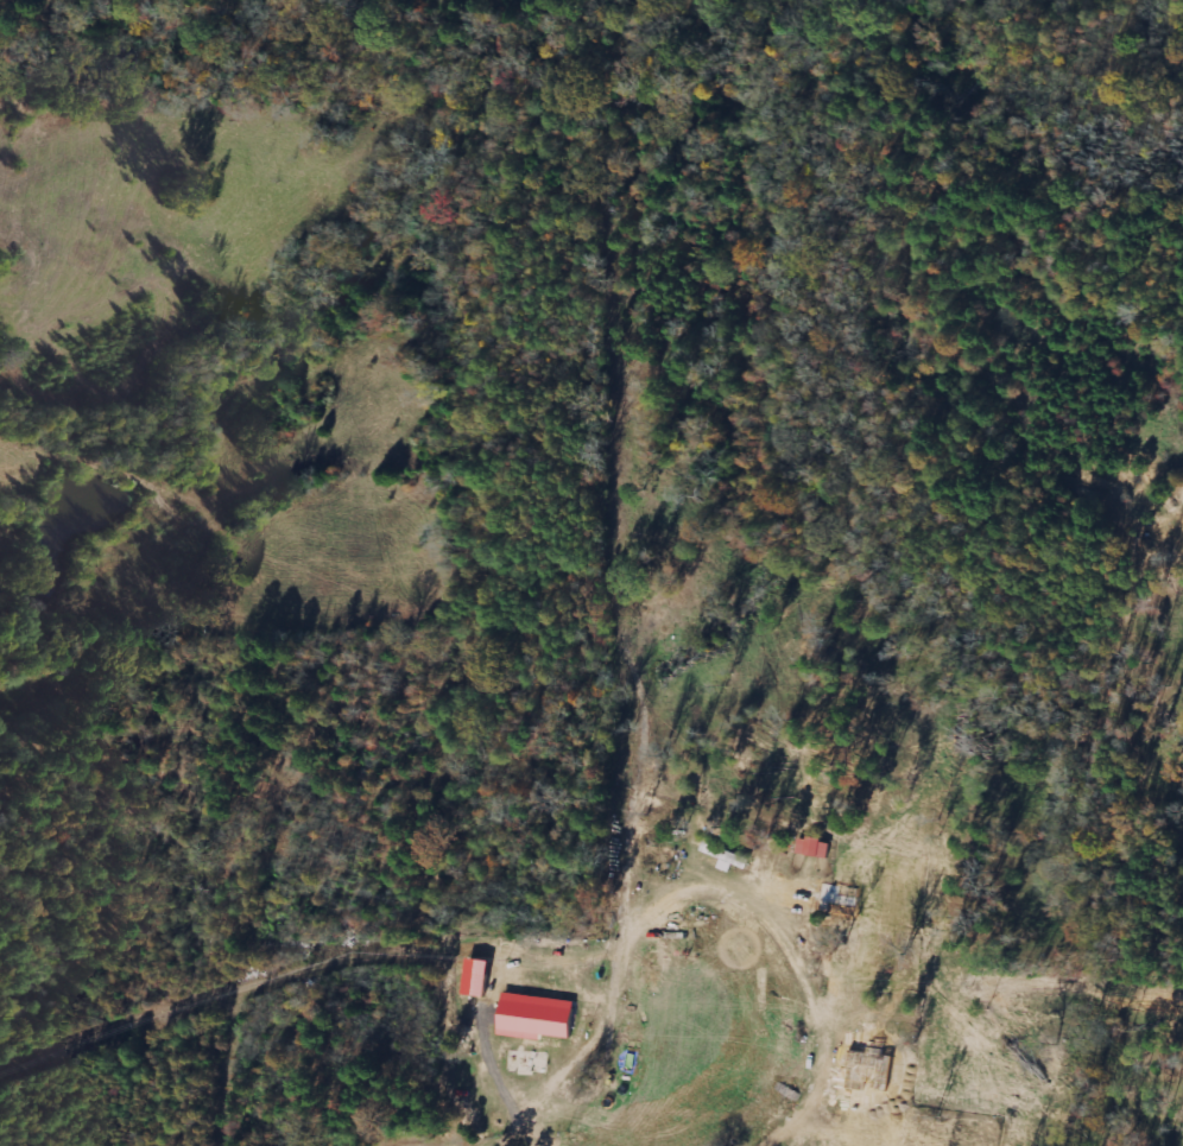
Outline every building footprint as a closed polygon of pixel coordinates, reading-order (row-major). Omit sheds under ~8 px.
[(540,1040),(541,1035),(569,1038),(573,1000),(501,993),(497,1035),(540,1040)]
